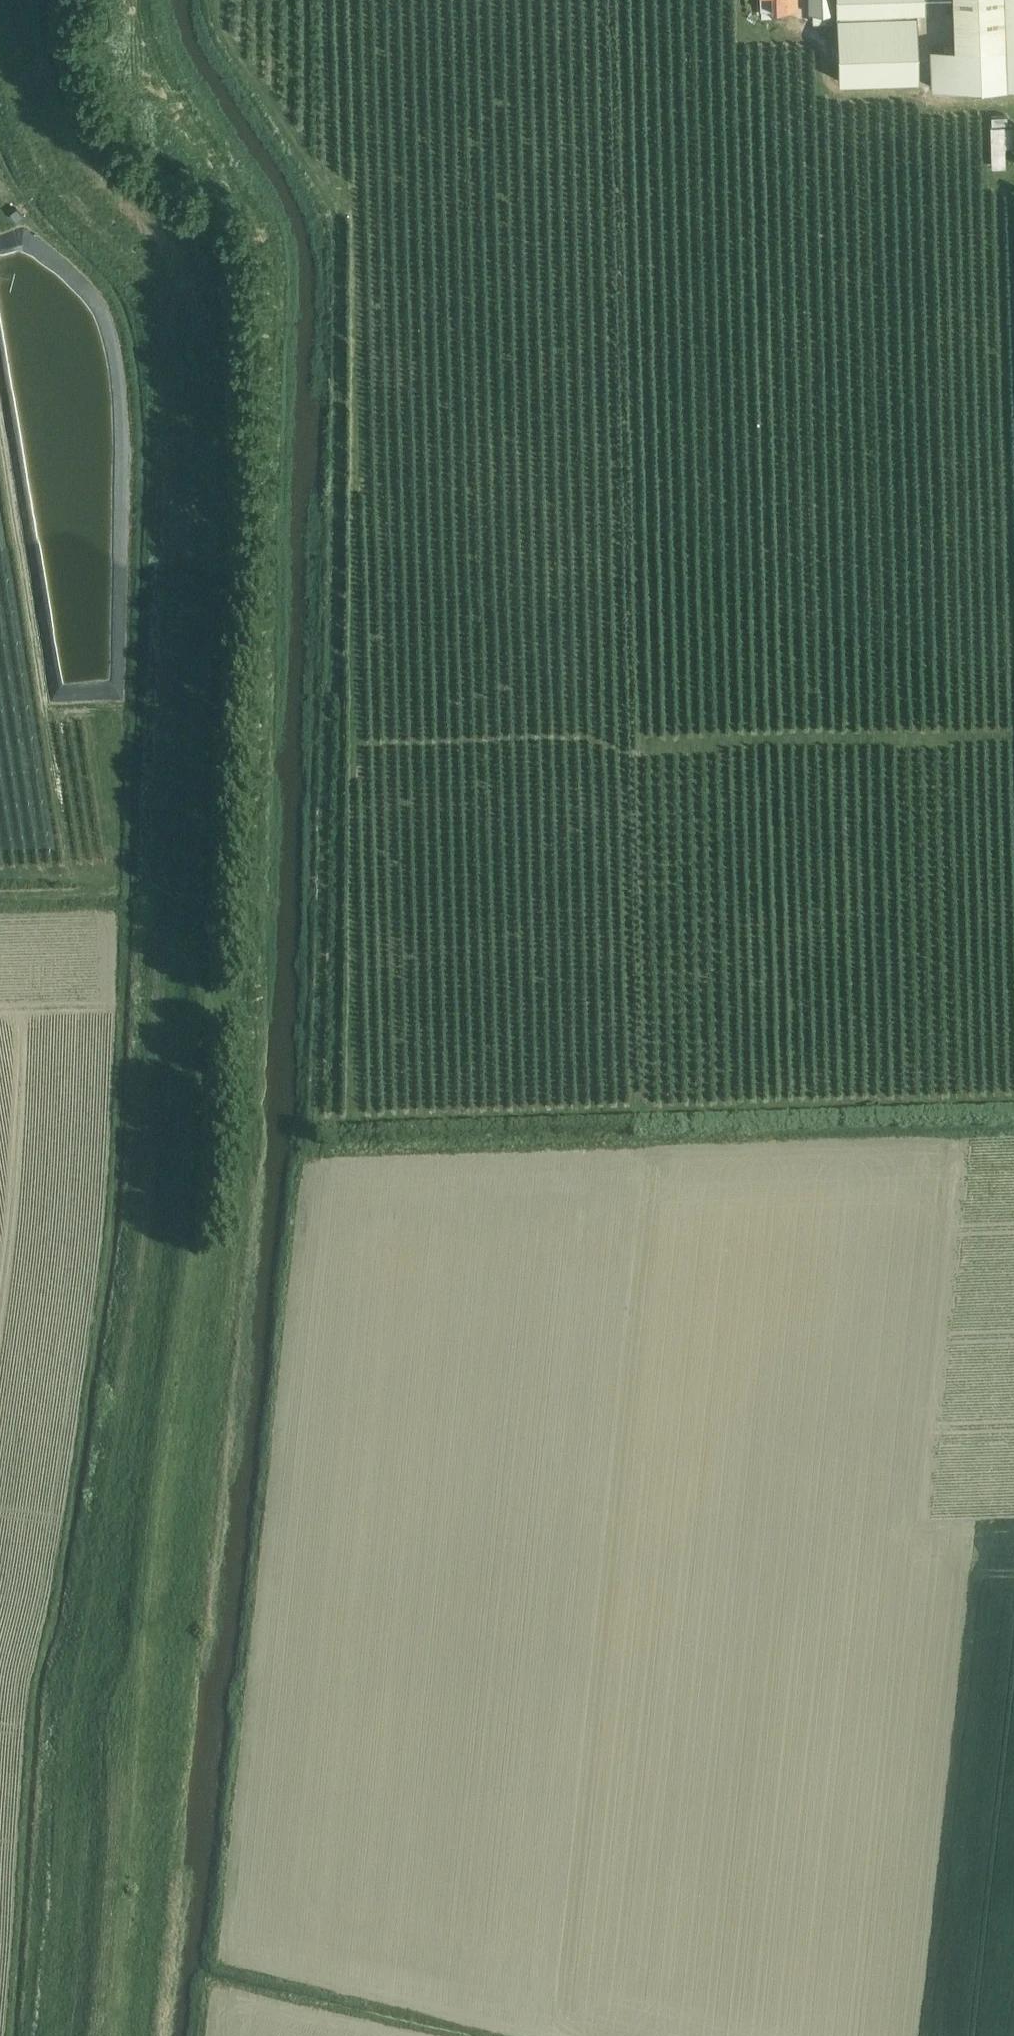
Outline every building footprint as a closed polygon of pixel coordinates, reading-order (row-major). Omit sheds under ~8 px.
[(771,15),(784,14),(784,10),(794,10),(796,8),(795,0),(771,0),(771,15)] [(808,14),(832,14),(832,0),(807,0),(808,14)] [(836,11),(916,10),(925,9),(925,0),(835,0),(836,11)] [(953,47),(955,86),(1004,85),(1003,46),(1001,0),(952,0),(953,47)] [(1003,46),(1013,45),(1013,0),(1001,0),(1003,46)] [(917,59),(916,10),(836,11),(837,80),(918,78),(917,59)] [(998,158),(1013,157),(1012,115),(997,116),(998,158)]
